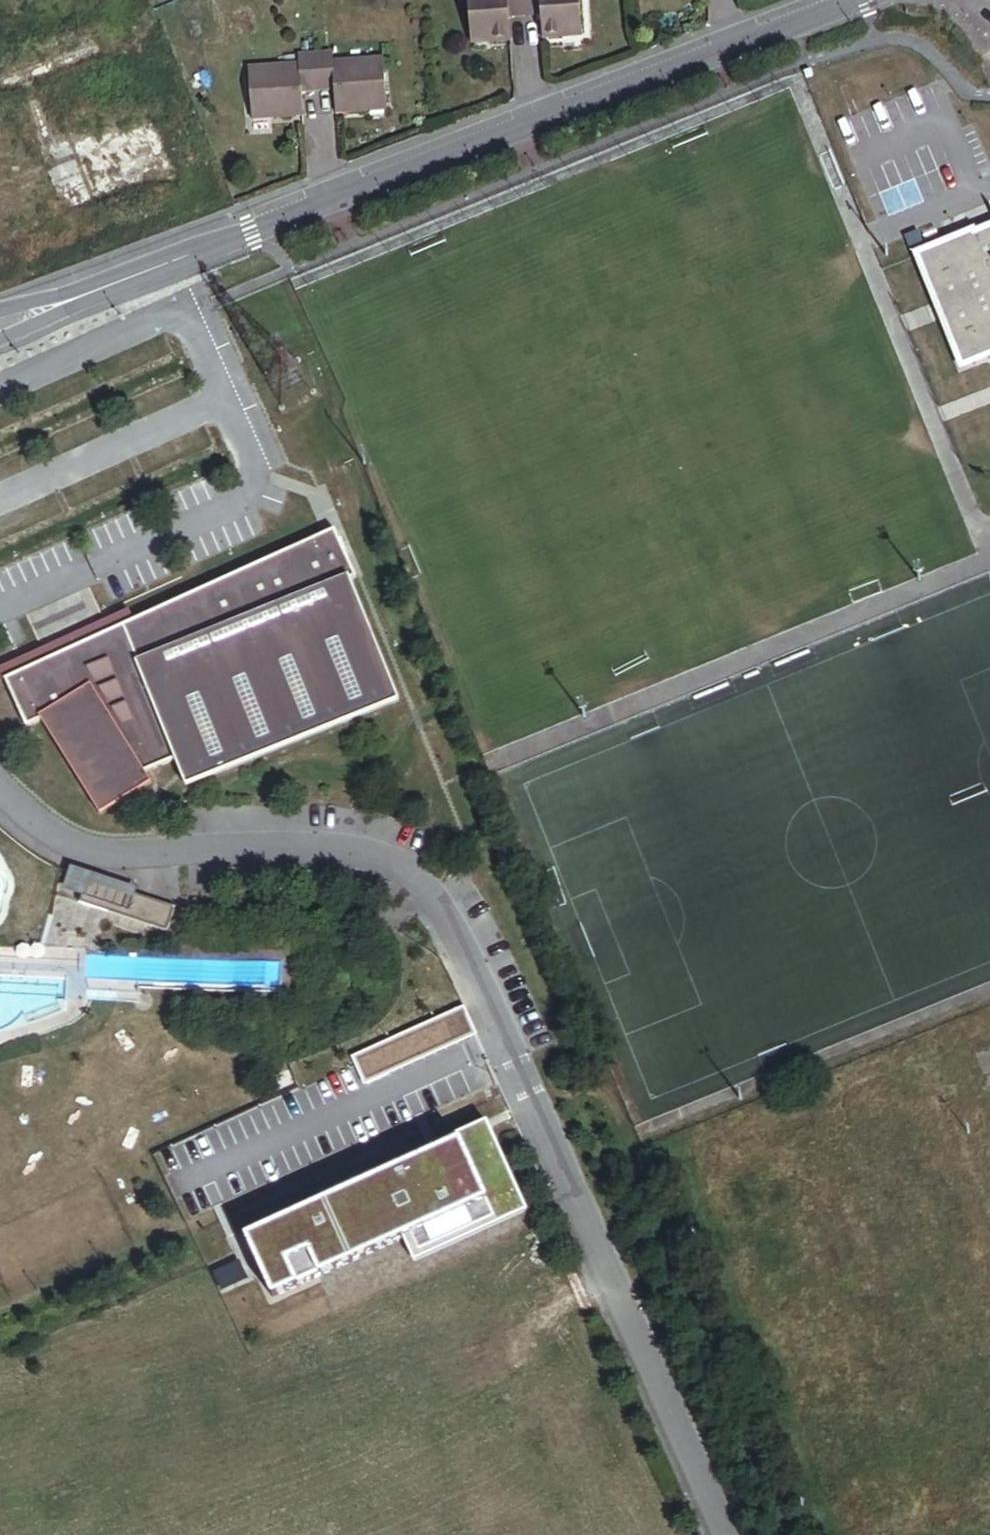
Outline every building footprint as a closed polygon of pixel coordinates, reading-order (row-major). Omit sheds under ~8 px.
[(524,0),(469,0),(472,38),(491,36),(492,41),(511,40),(510,16),(525,15),(524,0)] [(580,0),(524,0),(525,15),(542,14),(543,38),(561,37),(561,32),(582,30),(580,0)] [(387,104),(384,60),(335,63),(335,54),(315,55),(318,90),(336,89),(337,113),(369,111),(368,106),(387,104)] [(304,91),(318,90),(315,55),(299,56),(300,66),(250,69),(253,113),(273,112),(273,117),(306,115),(304,91)] [(973,236),(973,235),(919,256),(961,366),(989,355),(989,230),(973,236)] [(328,533),(125,614),(0,664),(0,681),(22,737),(30,733),(98,821),(145,785),(141,774),(172,762),(182,788),(396,702),(328,533)] [(121,602),(0,651),(0,664),(125,614),(121,602)] [(166,939),(176,908),(71,872),(64,895),(83,902),(80,910),(166,939)] [(423,1146),(319,1180),(334,1228),(322,1232),(329,1254),(413,1226),(401,1188),(433,1178),(423,1146)]
